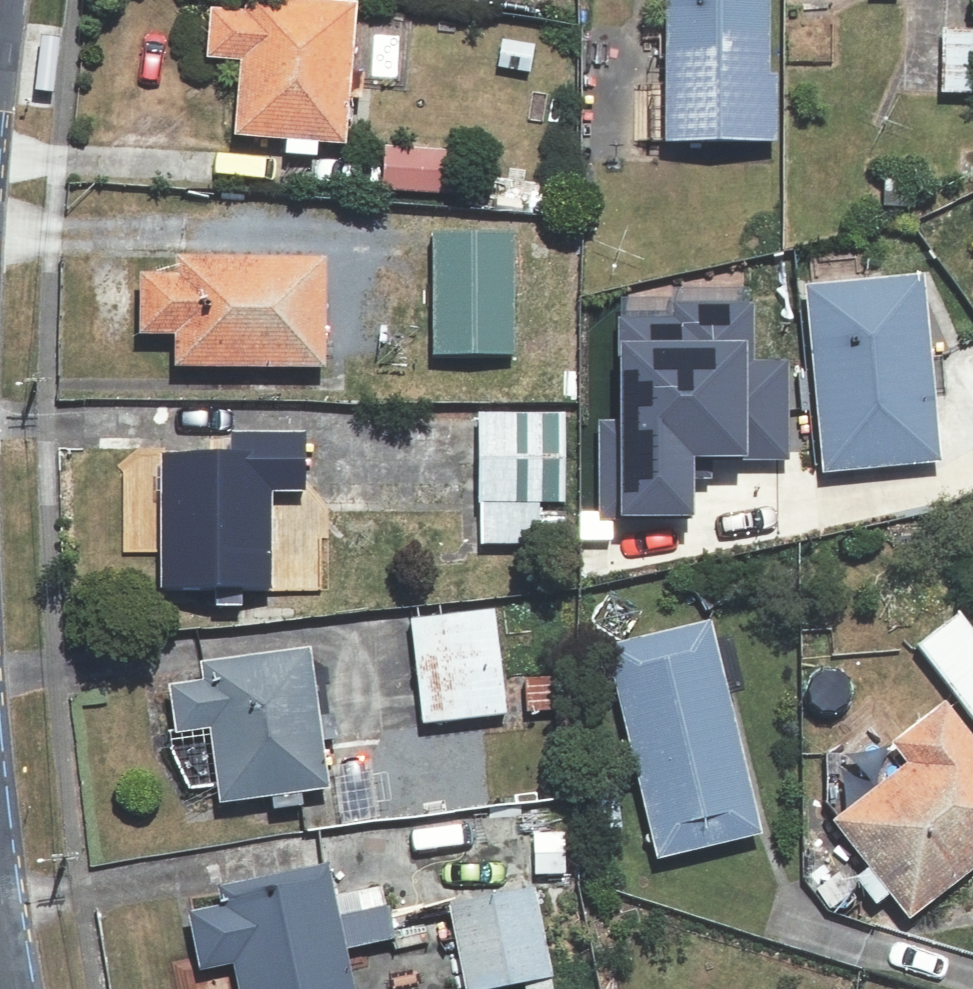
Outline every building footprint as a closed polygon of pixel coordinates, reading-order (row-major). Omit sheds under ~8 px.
[(227,55),(224,133),(275,135),(274,150),(316,152),(316,137),(340,138),(347,0),(202,0),(200,54),(227,55)] [(625,131),(766,136),(770,0),(630,0),(625,131)] [(937,19),(934,89),(972,91),(972,21),(937,19)] [(468,132),(382,130),(381,180),(467,182),(468,132)] [(574,228),(422,222),(423,205),(353,201),(351,235),(433,240),(429,347),(569,352),(574,228)] [(129,325),(160,327),(159,361),(308,369),(314,252),(165,243),(164,262),(133,261),(129,325)] [(924,265),(804,269),(810,467),(931,463),(924,265)] [(565,408),(470,406),(468,541),(562,542),(565,408)] [(153,579),(263,579),(263,489),(298,489),(298,428),(153,428),(153,579)] [(715,461),(613,478),(626,556),(728,540),(715,461)] [(489,602),(406,611),(416,717),(500,708),(489,602)] [(910,638),(964,711),(972,705),(972,620),(960,602),(910,638)] [(699,621),(591,649),(643,852),(752,824),(699,621)] [(200,677),(161,679),(165,779),(203,777),(204,797),(318,792),(311,642),(199,647),(200,677)] [(934,695),(883,737),(896,752),(822,813),(903,912),(970,857),(972,861),(972,743),(934,695)] [(212,882),(215,907),(186,910),(191,957),(228,953),(232,988),(344,988),(331,868),(212,882)] [(527,886),(445,902),(460,980),(542,963),(527,886)]
